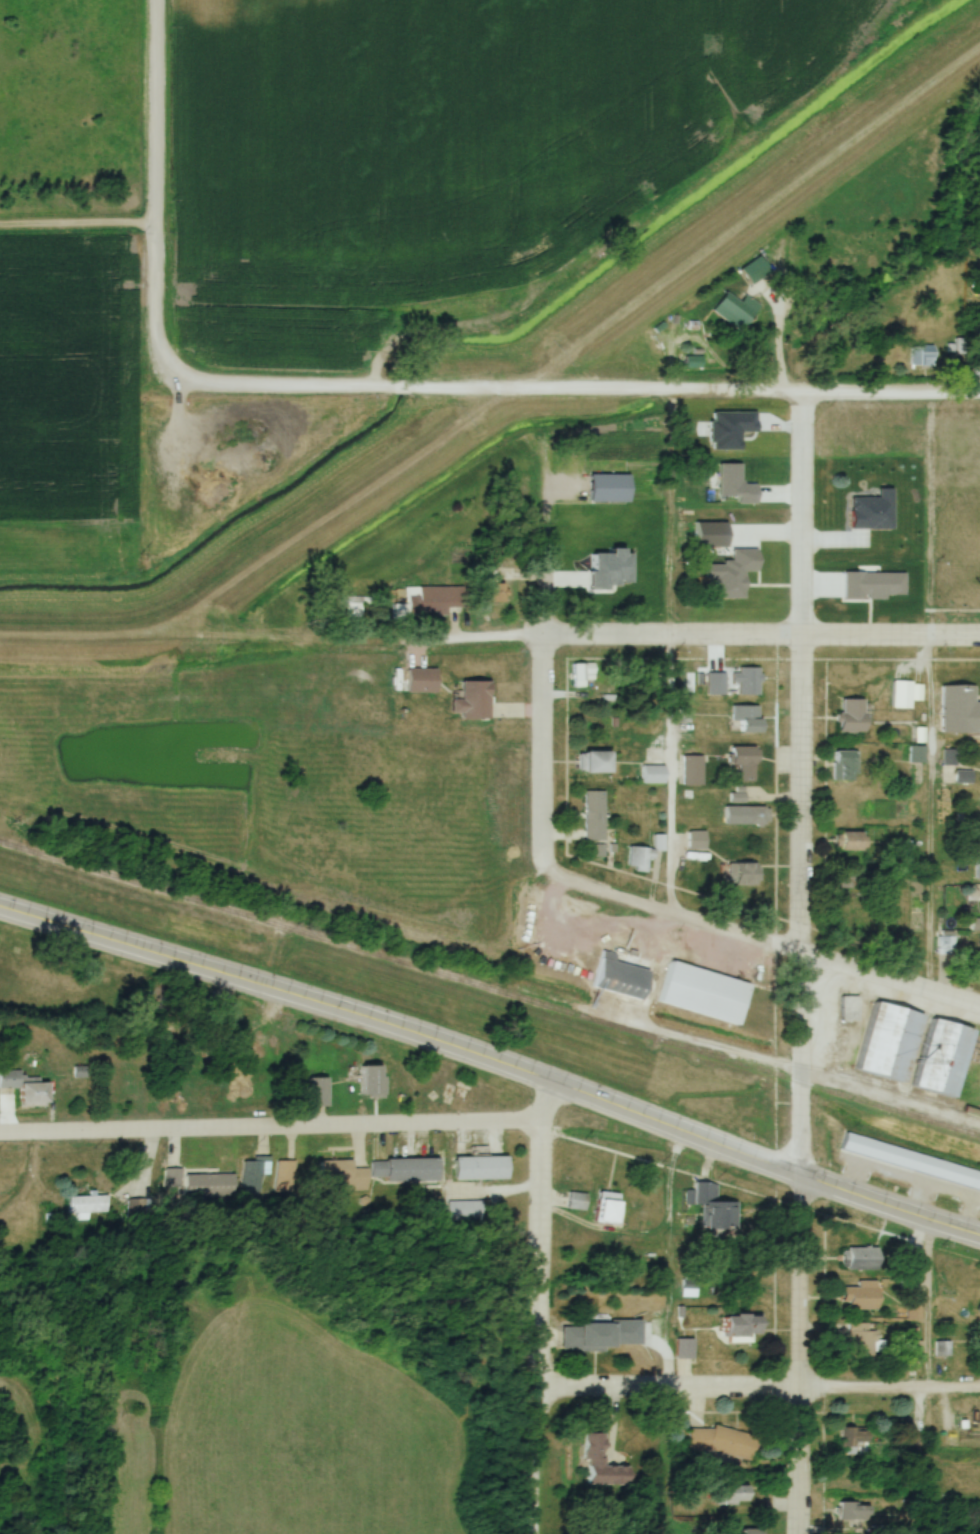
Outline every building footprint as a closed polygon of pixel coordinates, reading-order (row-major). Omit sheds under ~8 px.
[(771,272),(761,256),(742,269),(753,285),(771,272)] [(714,311),(743,332),(762,306),(748,295),(743,302),(728,292),(714,311)] [(911,346),(911,367),(934,367),(934,346),(911,346)] [(819,495),(821,423),(771,422),(771,415),(778,415),(778,409),(756,408),(756,422),(755,422),(753,494),(819,495)] [(732,428),(704,428),(704,481),(732,481),(732,428)] [(504,583),(497,583),(496,567),(473,567),(473,588),(482,588),(482,604),(504,604),(504,583)] [(405,588),(405,604),(393,604),(393,615),(463,616),(463,588),(405,588)] [(364,619),(364,597),(346,597),(346,619),(364,619)] [(573,688),(594,687),(594,664),(572,664),(573,688)] [(738,696),(762,696),(762,668),(738,668),(738,696)] [(434,671),(407,671),(407,693),(434,693),(434,671)] [(727,696),(727,673),(709,673),(709,696),(727,696)] [(487,718),(487,682),(451,682),(451,718),(487,718)] [(912,709),(912,700),(922,700),(922,683),(893,683),(893,709),(912,709)] [(942,686),(942,734),(979,735),(979,701),(975,701),(975,686),(942,686)] [(863,732),(863,700),(838,700),(838,732),(863,732)] [(735,706),(735,733),(762,733),(762,706),(735,706)] [(730,767),(739,767),(739,781),(759,781),(759,748),(730,748),(730,767)] [(608,752),(580,752),(580,774),(608,774),(608,752)] [(683,786),(704,786),(704,752),(683,752),(683,786)] [(858,752),(833,752),(833,781),(858,781),(858,752)] [(955,766),(955,753),(945,753),(945,766),(955,766)] [(665,784),(665,766),(642,766),(642,784),(665,784)] [(731,789),(731,803),(746,803),(746,789),(731,789)] [(605,791),(585,791),(585,843),(605,843),(605,791)] [(739,826),(770,826),(770,807),(739,807),(739,826)] [(707,832),(689,832),(689,850),(707,850),(707,832)] [(838,833),(838,851),(863,851),(863,833),(838,833)] [(657,854),(633,845),(626,866),(650,874),(657,854)] [(731,864),(731,885),(758,885),(758,864),(731,864)] [(940,933),(940,956),(958,956),(958,933),(940,933)] [(592,988),(642,1002),(650,972),(616,963),(618,955),(602,951),(592,988)] [(674,959),(753,984),(742,1021),(662,996),(674,959)] [(854,1063),(874,1000),(920,1013),(901,1077),(854,1063)] [(913,1079),(933,1016),(975,1030),(955,1093),(913,1079)] [(359,1066),(359,1099),(385,1099),(385,1066),(359,1066)] [(47,1106),(47,1083),(23,1083),(23,1071),(0,1071),(0,1091),(18,1090),(18,1106),(47,1106)] [(309,1107),(326,1107),(326,1076),(309,1076),(309,1107)] [(919,1152),(979,1170),(979,1192),(914,1172),(919,1152)] [(454,1180),(506,1180),(506,1157),(454,1157),(454,1180)] [(439,1182),(439,1160),(375,1160),(375,1182),(439,1182)] [(281,1161),(281,1195),(300,1195),(300,1161),(281,1161)] [(355,1169),(355,1161),(323,1161),(323,1190),(371,1189),(371,1168),(355,1169)] [(269,1201),(269,1162),(248,1162),(248,1201),(269,1201)] [(189,1199),(240,1198),(240,1171),(171,1172),(171,1189),(189,1189),(189,1199)] [(701,1231),(734,1231),(735,1202),(717,1202),(717,1183),(701,1183),(701,1231)] [(70,1196),(70,1214),(111,1214),(111,1196),(70,1196)] [(616,1225),(619,1198),(597,1196),(595,1224),(616,1225)] [(845,1248),(845,1270),(877,1270),(877,1248),(845,1248)] [(844,1286),(844,1311),(878,1311),(878,1286),(844,1286)] [(752,1342),(752,1335),(761,1335),(761,1316),(721,1316),(721,1342),(752,1342)] [(849,1324),(849,1360),(874,1360),(874,1324),(849,1324)] [(563,1352),(611,1352),(611,1325),(563,1325),(563,1352)] [(694,1339),(677,1339),(677,1359),(694,1359),(694,1339)] [(688,1449),(753,1461),(758,1437),(693,1425),(688,1449)] [(844,1456),(867,1456),(867,1429),(844,1429),(844,1456)] [(590,1434),(590,1487),(628,1486),(628,1467),(606,1467),(606,1434),(590,1434)] [(718,1487),(718,1505),(745,1505),(745,1487),(718,1487)] [(842,1521),(870,1521),(870,1504),(842,1504),(842,1521)]
